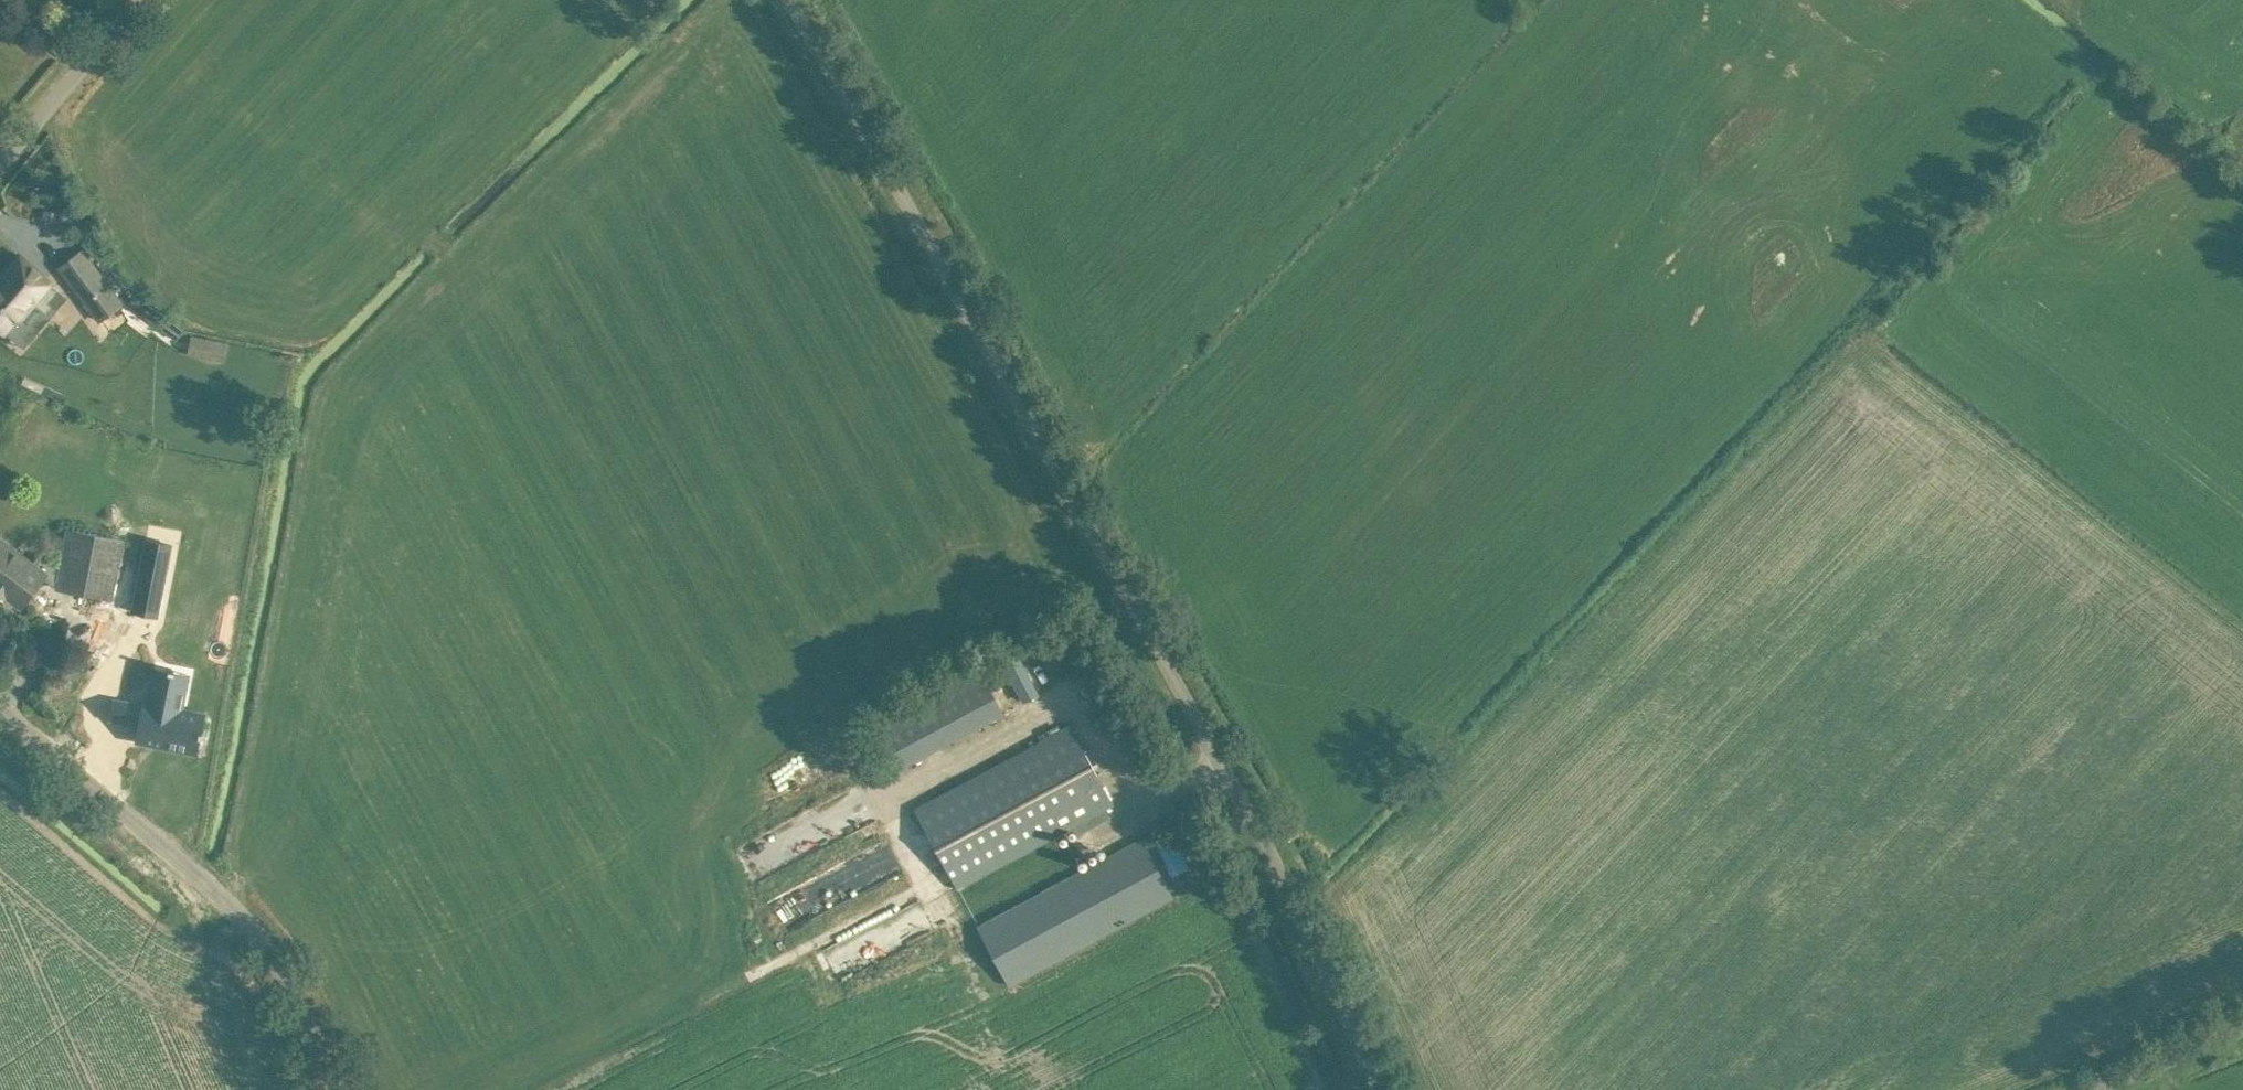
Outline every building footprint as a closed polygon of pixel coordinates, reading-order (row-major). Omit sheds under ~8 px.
[(45,210),(43,219),(59,222),(61,212),(45,210)] [(82,250),(61,266),(100,319),(122,303),(82,250)] [(19,253),(3,272),(5,274),(0,280),(0,330),(5,334),(18,319),(22,323),(37,305),(46,313),(63,293),(50,282),(52,281),(19,253)] [(194,336),(190,353),(208,357),(211,339),(194,336)] [(63,571),(60,587),(113,597),(124,537),(70,527),(63,571)] [(1,585),(24,602),(44,575),(57,584),(56,587),(60,587),(63,571),(40,553),(32,563),(0,539),(0,586),(1,585)] [(146,541),(132,610),(164,617),(177,547),(146,541)] [(978,665),(959,675),(870,724),(895,771),(1004,711),(978,665)] [(142,699),(138,722),(146,724),(144,732),(163,736),(162,740),(198,747),(204,715),(179,710),(183,685),(165,681),(163,692),(151,689),(149,700),(142,699)] [(1052,735),(916,808),(958,885),(1072,824),(1076,832),(1108,815),(1104,807),(1113,802),(1072,725),(1052,735)] [(1142,837),(977,925),(1008,983),(1173,895),(1170,889),(1183,882),(1158,837),(1145,843),(1142,837)]
